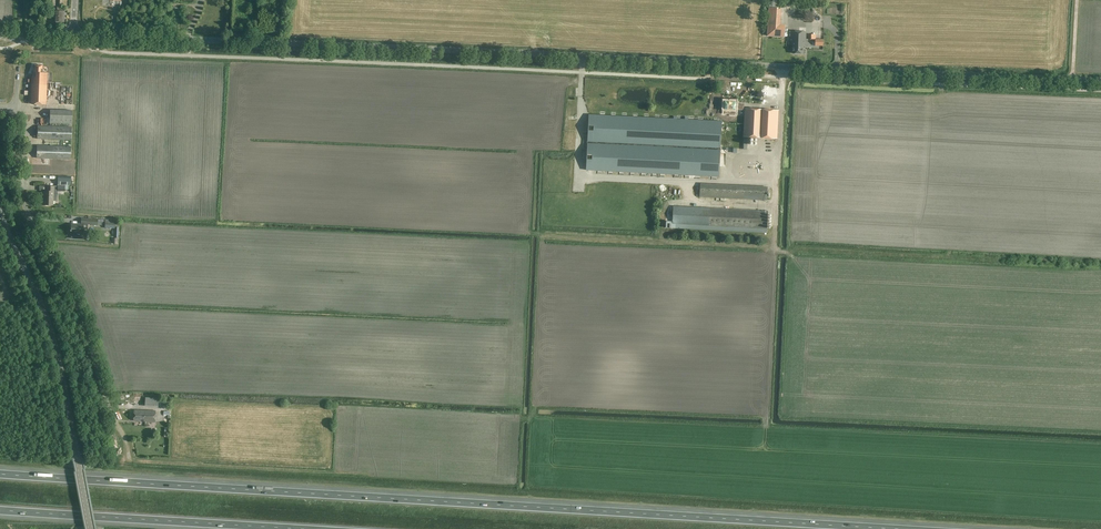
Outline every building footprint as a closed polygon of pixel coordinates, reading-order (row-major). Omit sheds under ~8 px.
[(62,7),(62,0),(58,0),(57,10),(54,10),(54,21),(65,22),(65,8),(62,8),(62,7)] [(767,37),(784,37),(785,26),(780,25),(781,9),(769,8),(767,37)] [(803,46),(805,46),(805,43),(806,43),(806,31),(791,31),(791,42),(792,42),(792,46),(793,46),(792,54),(803,54),(803,46)] [(808,39),(815,39),(815,46),(823,46),(823,39),(816,39),(816,34),(808,34),(808,39)] [(27,79),(27,82),(29,82),(29,104),(46,104),(47,73),(42,72),(42,65),(34,65),(34,70),(33,70),(33,77),(32,77),(31,79),(27,79)] [(736,101),(724,101),(724,109),(743,110),(744,104),(736,104),(736,101)] [(743,137),(777,139),(778,110),(745,108),(743,137)] [(49,123),(72,124),(72,111),(50,110),(49,123)] [(722,121),(589,115),(586,170),(719,177),(722,121)] [(37,140),(71,142),(72,127),(37,126),(37,140)] [(70,159),(71,145),(37,144),(36,158),(70,159)] [(767,187),(700,183),(699,197),(766,200),(767,187)] [(54,186),(47,186),(47,191),(44,191),(44,205),(53,205),(53,196),(54,196),(54,186)] [(767,228),(768,211),(673,206),(672,223),(767,228)] [(83,233),(84,225),(97,226),(98,219),(81,219),(81,225),(71,225),(71,233),(71,238),(76,239),(76,233),(83,233)] [(104,228),(114,229),(115,229),(115,230),(118,230),(119,222),(105,222),(104,228)] [(95,240),(85,235),(84,239),(93,244),(95,240)] [(159,398),(146,397),(145,406),(158,407),(159,398)] [(156,411),(134,410),(134,421),(155,422),(156,411)]
